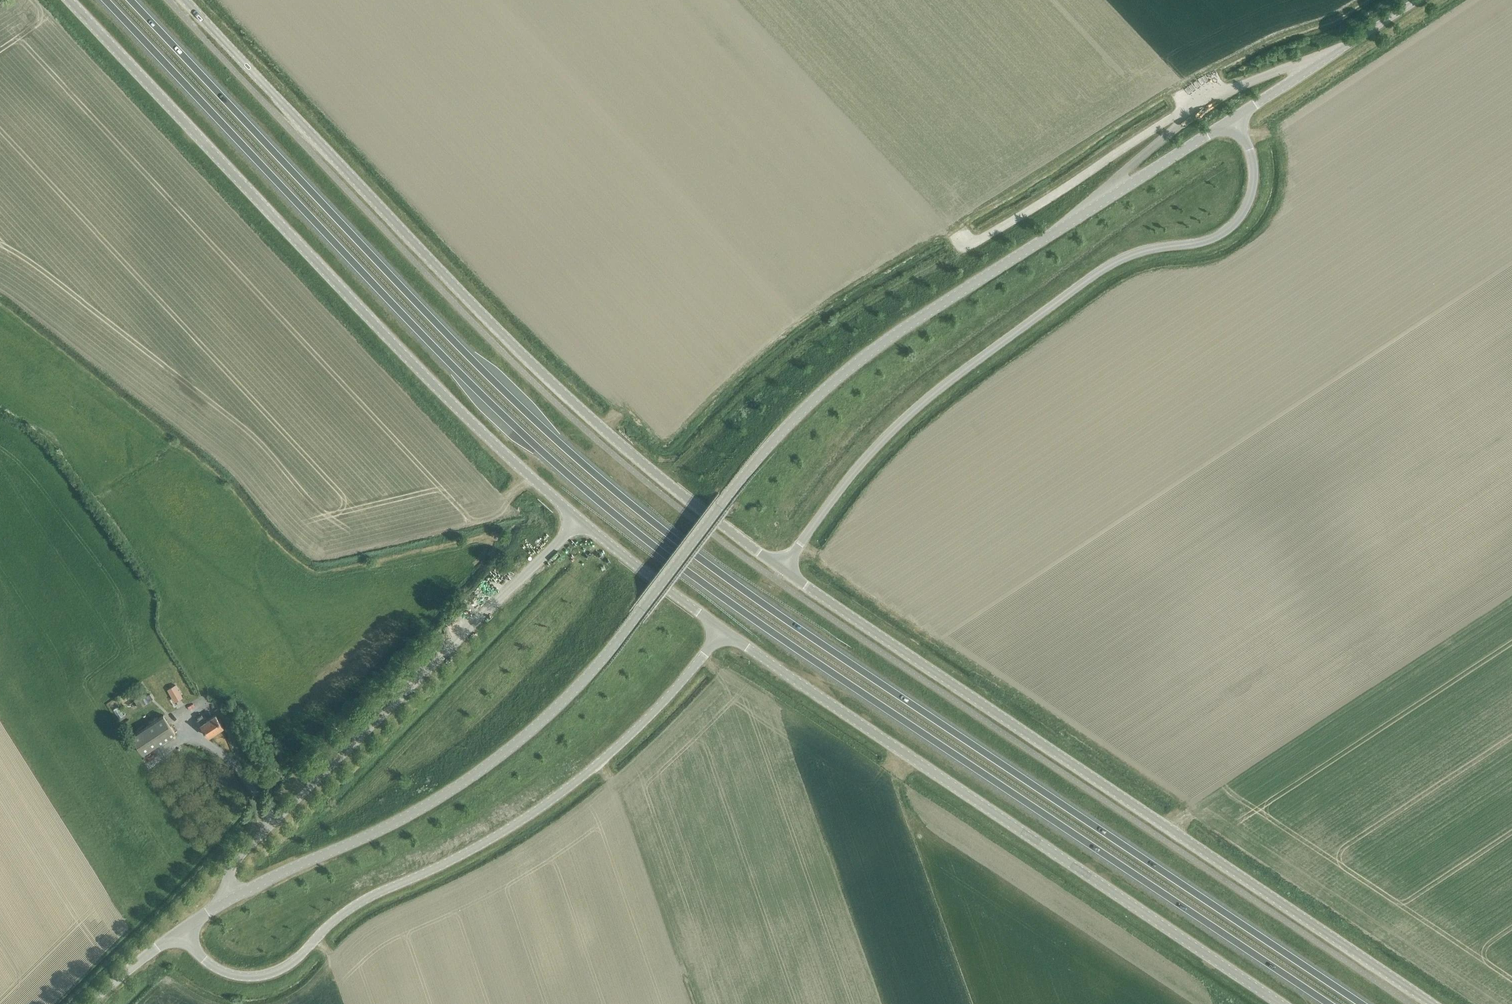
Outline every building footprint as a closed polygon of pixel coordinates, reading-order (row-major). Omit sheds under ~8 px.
[(167,689),(174,701),(182,697),(175,684),(167,689)] [(145,693),(134,700),(139,707),(153,697),(150,693),(146,695),(145,693)] [(175,733),(163,715),(131,736),(143,754),(175,733)] [(208,737),(222,727),(214,715),(205,721),(201,716),(197,719),(201,724),(200,725),(208,737)] [(273,762),(269,767),(274,772),(278,767),(273,762)]
